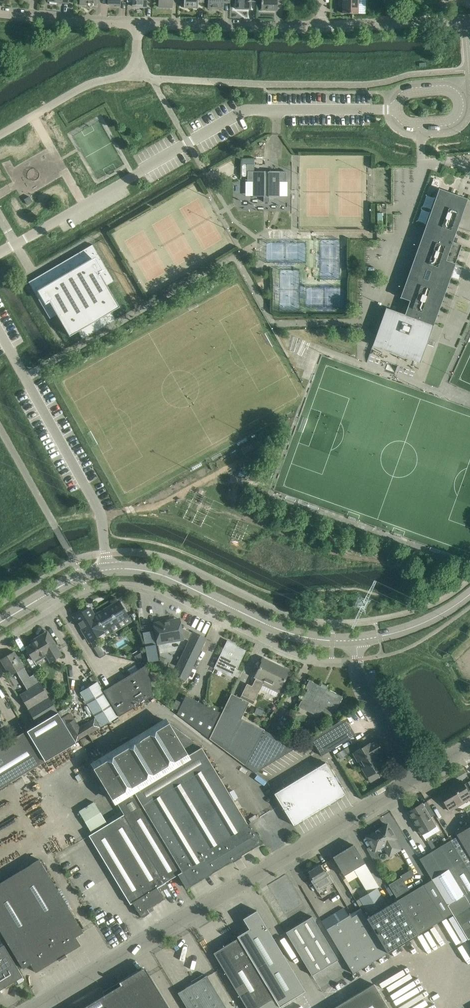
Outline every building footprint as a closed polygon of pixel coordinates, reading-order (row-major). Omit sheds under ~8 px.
[(230,0),(208,0),(208,8),(223,8),(223,2),(230,3),(230,0)] [(256,0),(235,0),(235,9),(250,9),(250,1),(256,1),(256,0)] [(262,2),(261,2),(261,4),(262,4),(262,9),(277,10),(277,0),(262,0),(262,2)] [(338,7),(343,7),(343,13),(357,14),(358,0),(338,0),(338,7)] [(246,167),(246,171),(247,171),(247,182),(253,182),(253,196),(253,197),(263,197),(263,202),(269,202),(269,197),(279,197),(279,196),(279,182),(285,182),(285,171),(254,171),(254,167),(254,164),(246,164),(246,167)] [(389,166),(372,166),(372,194),(383,194),(383,183),(389,183),(389,166)] [(439,189),(400,298),(407,300),(410,301),(405,315),(386,308),(374,341),(392,348),(385,369),(395,373),(403,352),(421,359),(427,344),(434,347),(436,342),(428,339),(462,245),(461,244),(452,241),(457,228),(469,232),(469,200),(439,189)] [(78,332),(82,339),(116,320),(111,312),(119,307),(107,285),(114,281),(92,244),(28,282),(50,319),(57,315),(69,336),(78,332)] [(69,249),(38,266),(41,272),(72,254),(69,249)] [(89,607),(74,616),(89,641),(104,632),(103,631),(116,622),(127,616),(128,616),(119,601),(94,616),(89,607)] [(206,638),(193,632),(193,633),(181,627),(179,619),(153,623),(157,641),(166,639),(166,642),(183,639),(185,639),(189,640),(177,666),(174,673),(173,674),(186,680),(206,638)] [(143,632),(148,661),(159,659),(153,630),(143,632)] [(47,631),(41,634),(30,641),(32,643),(25,647),(34,660),(44,653),(50,662),(61,655),(47,631)] [(227,641),(224,647),(214,668),(232,676),(245,650),(232,644),(233,644),(227,641)] [(77,741),(68,727),(34,674),(29,677),(14,651),(0,659),(0,660),(10,676),(16,672),(27,690),(19,694),(38,724),(27,731),(45,761),(77,741)] [(141,652),(135,656),(139,662),(145,658),(141,652)] [(247,684),(240,697),(246,700),(247,698),(254,701),(260,689),(276,697),(280,689),(281,687),(285,689),(289,682),(285,679),(289,671),(280,666),(273,663),(263,658),(254,677),(256,677),(252,686),(247,684)] [(157,665),(166,669),(169,662),(159,659),(157,665)] [(169,662),(166,669),(174,673),(177,666),(169,662)] [(153,695),(147,664),(103,691),(119,716),(153,695)] [(321,711),(333,716),(342,696),(311,681),(301,701),(310,705),(307,711),(319,716),(321,711)] [(93,685),(80,692),(92,712),(95,717),(101,727),(118,716),(98,683),(97,682),(93,685)] [(221,713),(209,738),(244,765),(263,730),(241,718),(249,702),(246,701),(246,700),(243,699),(240,697),(231,693),(221,713)] [(185,695),(177,714),(209,738),(221,713),(185,695)] [(165,718),(91,763),(93,765),(114,800),(115,800),(124,814),(132,809),(162,791),(163,793),(211,764),(201,747),(166,721),(165,718)] [(345,718),(337,723),(311,738),(321,756),(355,735),(345,718)] [(88,723),(75,731),(79,738),(92,729),(88,723)] [(27,731),(26,730),(0,746),(0,788),(45,761),(27,731)] [(244,765),(255,773),(296,748),(263,730),(244,765)] [(370,745),(369,744),(353,753),(357,761),(360,759),(365,767),(362,768),(367,776),(383,767),(376,754),(381,751),(376,742),(370,745)] [(347,754),(344,749),(337,753),(340,758),(347,754)] [(293,825),(344,794),(325,762),(274,793),(293,825)] [(162,791),(132,809),(173,877),(178,874),(186,887),(261,842),(250,823),(247,824),(211,764),(163,793),(162,791)] [(469,798),(469,796),(460,780),(439,793),(449,811),(469,798)] [(106,822),(94,802),(80,810),(92,831),(106,822)] [(421,834),(425,840),(426,840),(425,839),(439,830),(436,825),(434,826),(428,815),(432,812),(426,803),(422,805),(421,804),(408,811),(421,834)] [(124,814),(89,835),(130,904),(132,902),(141,917),(149,913),(147,909),(163,899),(159,890),(167,886),(165,882),(173,877),(132,809),(124,814)] [(375,850),(383,845),(389,855),(400,849),(393,839),(395,838),(387,824),(366,837),(375,850)] [(452,844),(469,873),(469,826),(456,834),(457,836),(459,840),(452,844)] [(419,859),(432,879),(452,913),(468,939),(469,938),(469,873),(452,844),(450,840),(432,851),(419,859)] [(333,857),(344,875),(364,863),(353,845),(333,857)] [(39,859),(0,883),(0,931),(23,968),(30,964),(35,972),(58,958),(59,960),(67,956),(65,954),(80,945),(75,937),(83,932),(39,859)] [(311,880),(317,891),(333,882),(326,871),(324,872),(320,864),(308,872),(313,879),(311,880)] [(401,877),(388,884),(397,900),(408,917),(418,934),(444,918),(452,913),(432,879),(423,884),(410,892),(404,881),(401,877)] [(356,900),(360,908),(387,953),(418,934),(397,900),(387,906),(377,888),(356,900)] [(353,973),(387,953),(360,908),(348,915),(344,908),(321,921),(353,973)] [(280,1007),(281,1007),(280,1006),(306,990),(257,910),(252,912),(253,913),(243,918),(249,928),(248,928),(249,929),(237,936),(280,1007)] [(338,959),(312,916),(286,932),(312,975),(338,959)] [(221,966),(247,1007),(280,1007),(237,936),(238,938),(213,953),(221,966)] [(0,947),(0,991),(23,977),(3,944),(0,947)] [(146,969),(82,1007),(169,1007),(146,969)] [(178,993),(187,1007),(227,1007),(207,975),(178,993)] [(333,1007),(388,1007),(374,984),(333,1007)]
